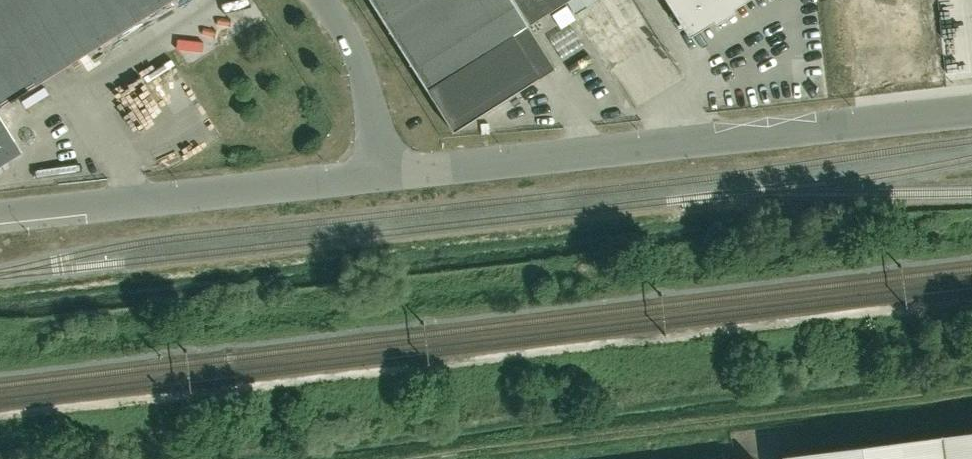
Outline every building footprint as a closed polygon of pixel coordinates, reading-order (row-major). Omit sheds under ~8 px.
[(113,37),(119,33),(171,0),(0,0),(0,108),(113,37)] [(453,131),(556,67),(529,25),(514,0),(370,0),(453,131)] [(567,1),(569,0),(514,0),(529,25),(567,1)] [(574,1),(582,14),(604,0),(576,0),(574,1)] [(688,36),(746,0),(666,0),(688,36)] [(562,39),(566,51),(588,43),(583,31),(562,39)] [(22,153),(0,117),(0,167),(22,153)] [(782,456),(783,458),(971,458),(971,432),(782,456)]
